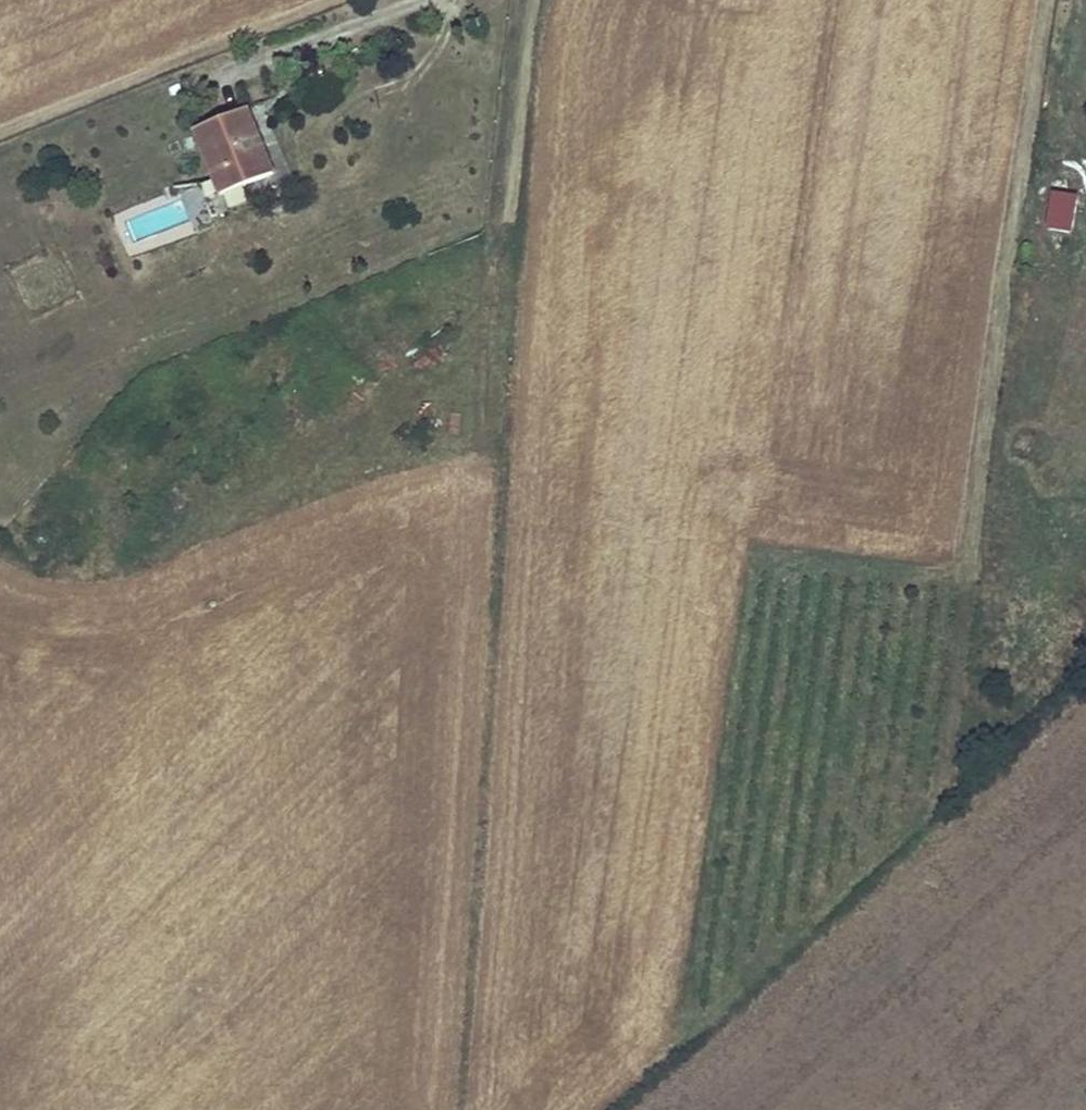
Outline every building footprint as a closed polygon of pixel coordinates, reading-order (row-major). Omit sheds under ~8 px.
[(275,173),(247,103),(194,124),(221,194),(275,173)] [(1080,163),(1058,160),(1054,193),(1076,196),(1080,163)]
